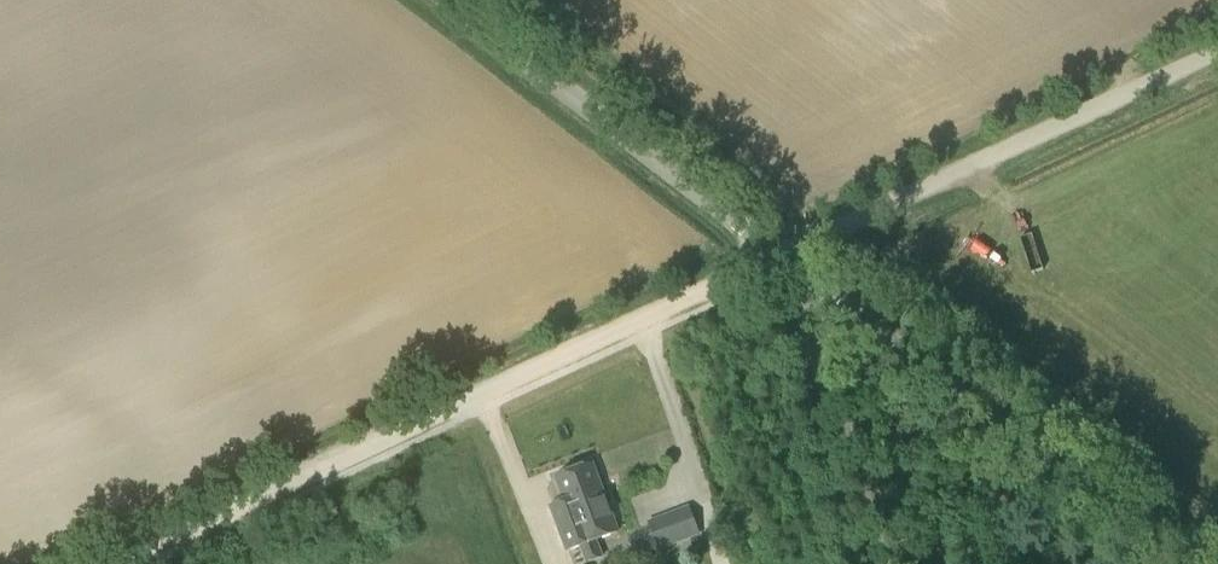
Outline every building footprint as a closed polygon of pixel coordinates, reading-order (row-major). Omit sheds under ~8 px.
[(593,465),(559,478),(568,501),(567,502),(584,545),(579,546),(585,563),(588,563),(603,558),(597,540),(620,531),(603,488),(602,488),(593,465)] [(659,552),(700,536),(689,506),(647,521),(659,552)]
